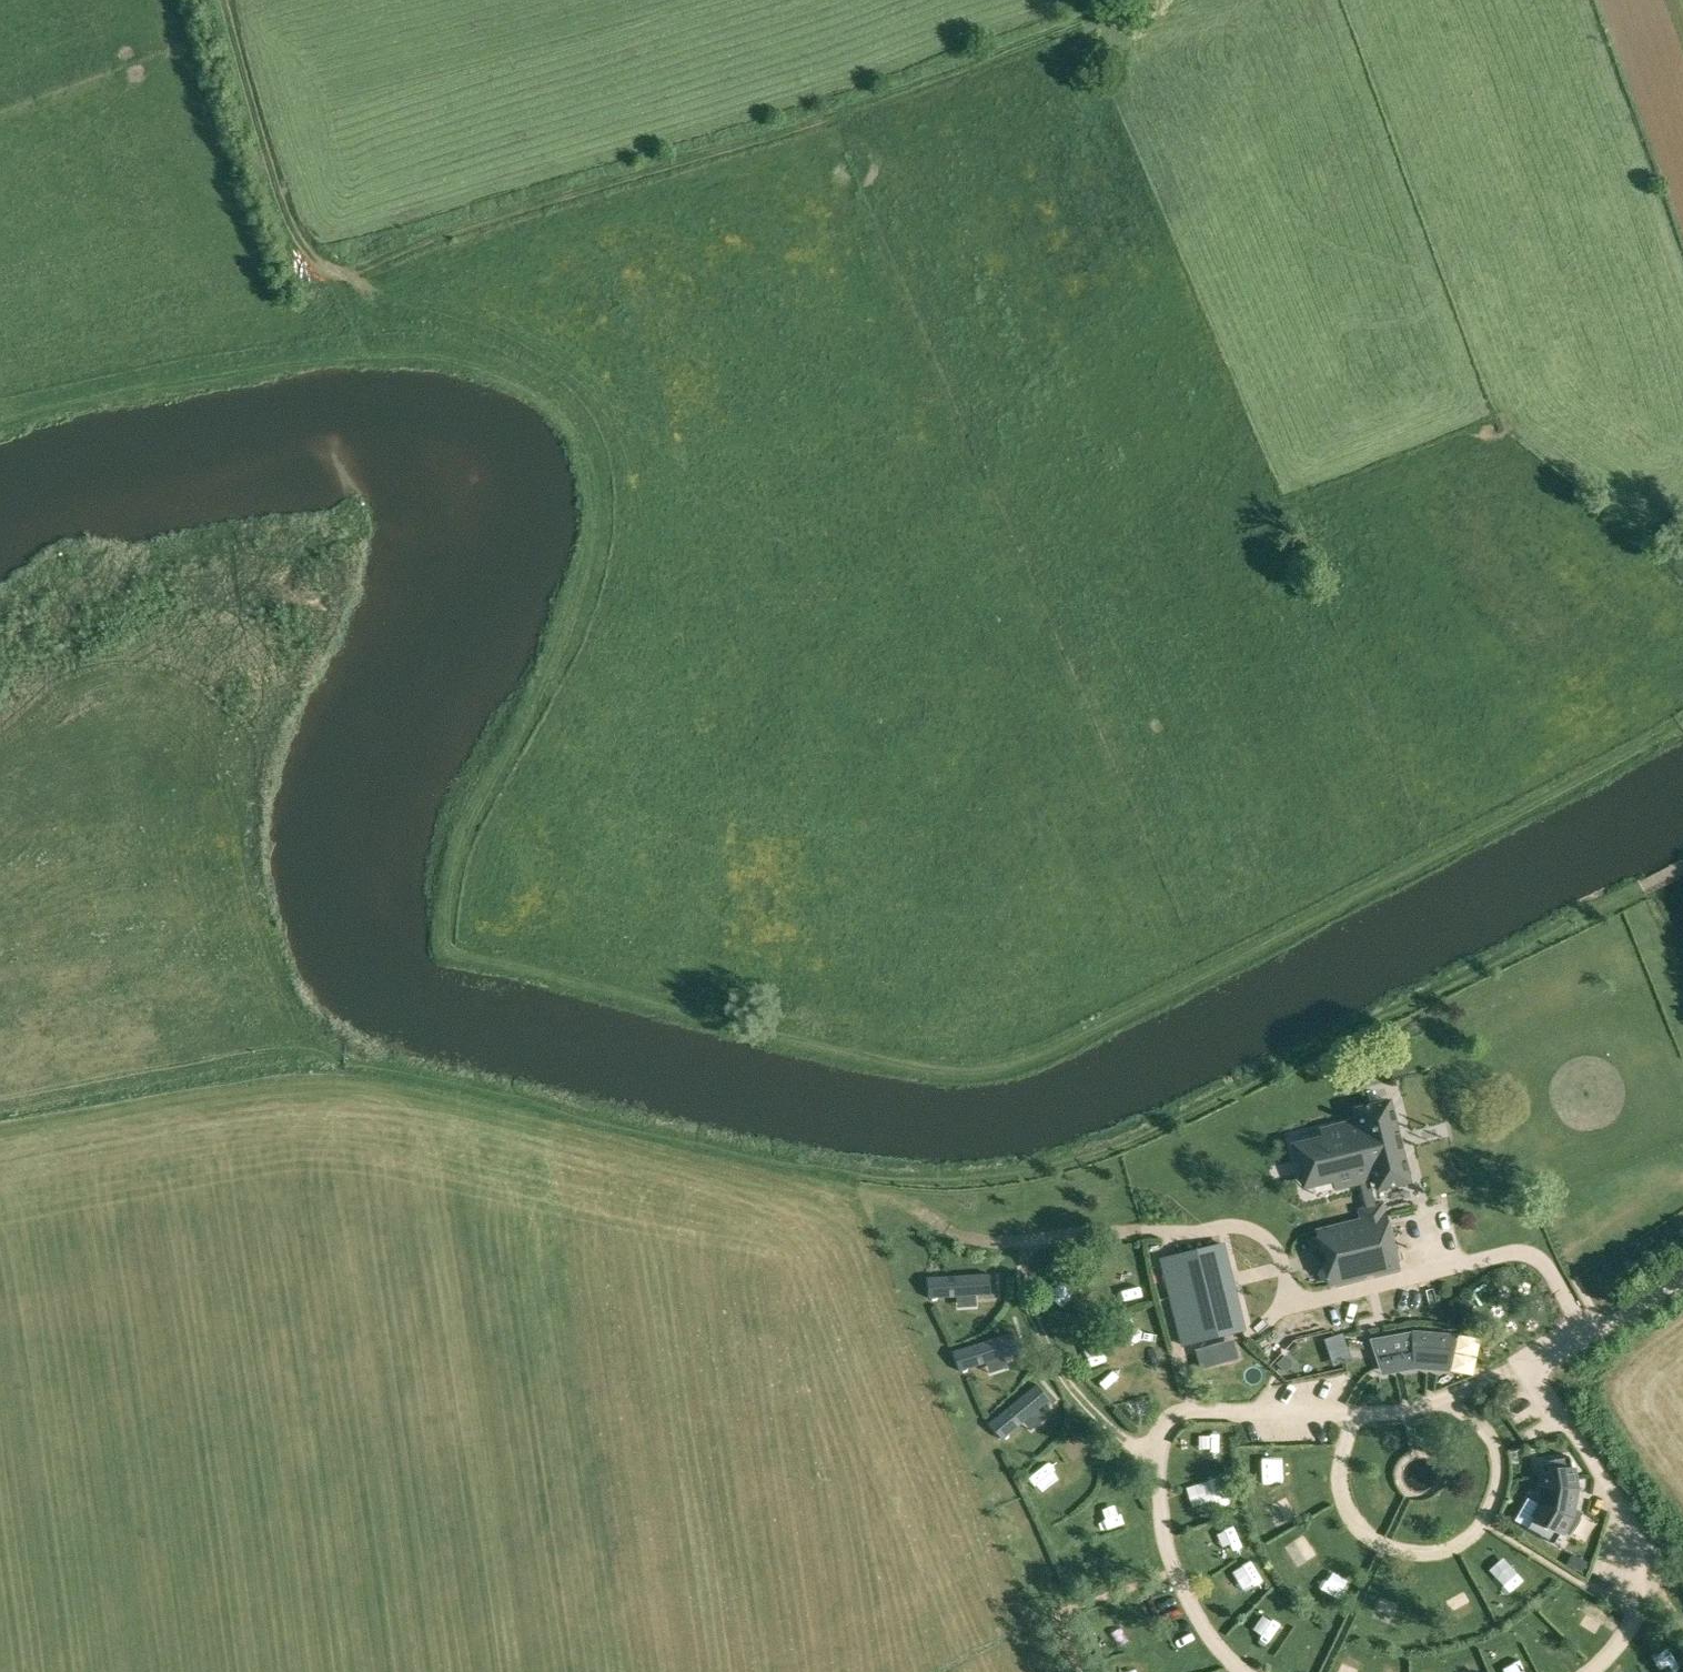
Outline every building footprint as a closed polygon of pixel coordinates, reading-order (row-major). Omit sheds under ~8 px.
[(1297,1138),(1313,1199),(1377,1183),(1380,1192),(1410,1185),(1390,1108),(1359,1116),(1360,1121),(1297,1138)] [(1320,1228),(1333,1283),(1400,1266),(1384,1212),(1320,1228)] [(1224,1244),(1161,1259),(1182,1347),(1246,1331),(1224,1244)] [(937,1276),(938,1296),(991,1294),(990,1274),(937,1276)] [(1371,1337),(1382,1368),(1413,1361),(1450,1364),(1456,1334),(1412,1329),(1371,1337)] [(1013,1332),(962,1348),(968,1367),(1019,1352),(1013,1332)] [(1231,1341),(1192,1352),(1198,1371),(1237,1360),(1231,1341)] [(1293,1365),(1293,1360),(1287,1353),(1278,1362),(1287,1371),(1293,1365)] [(996,1417),(1009,1433),(1050,1399),(1037,1384),(996,1417)] [(1534,1517),(1528,1528),(1554,1544),(1562,1531),(1570,1536),(1583,1512),(1573,1506),(1576,1487),(1570,1456),(1540,1462),(1545,1488),(1541,1505),(1534,1517)] [(1587,1563),(1573,1555),(1567,1564),(1582,1573),(1587,1563)]
